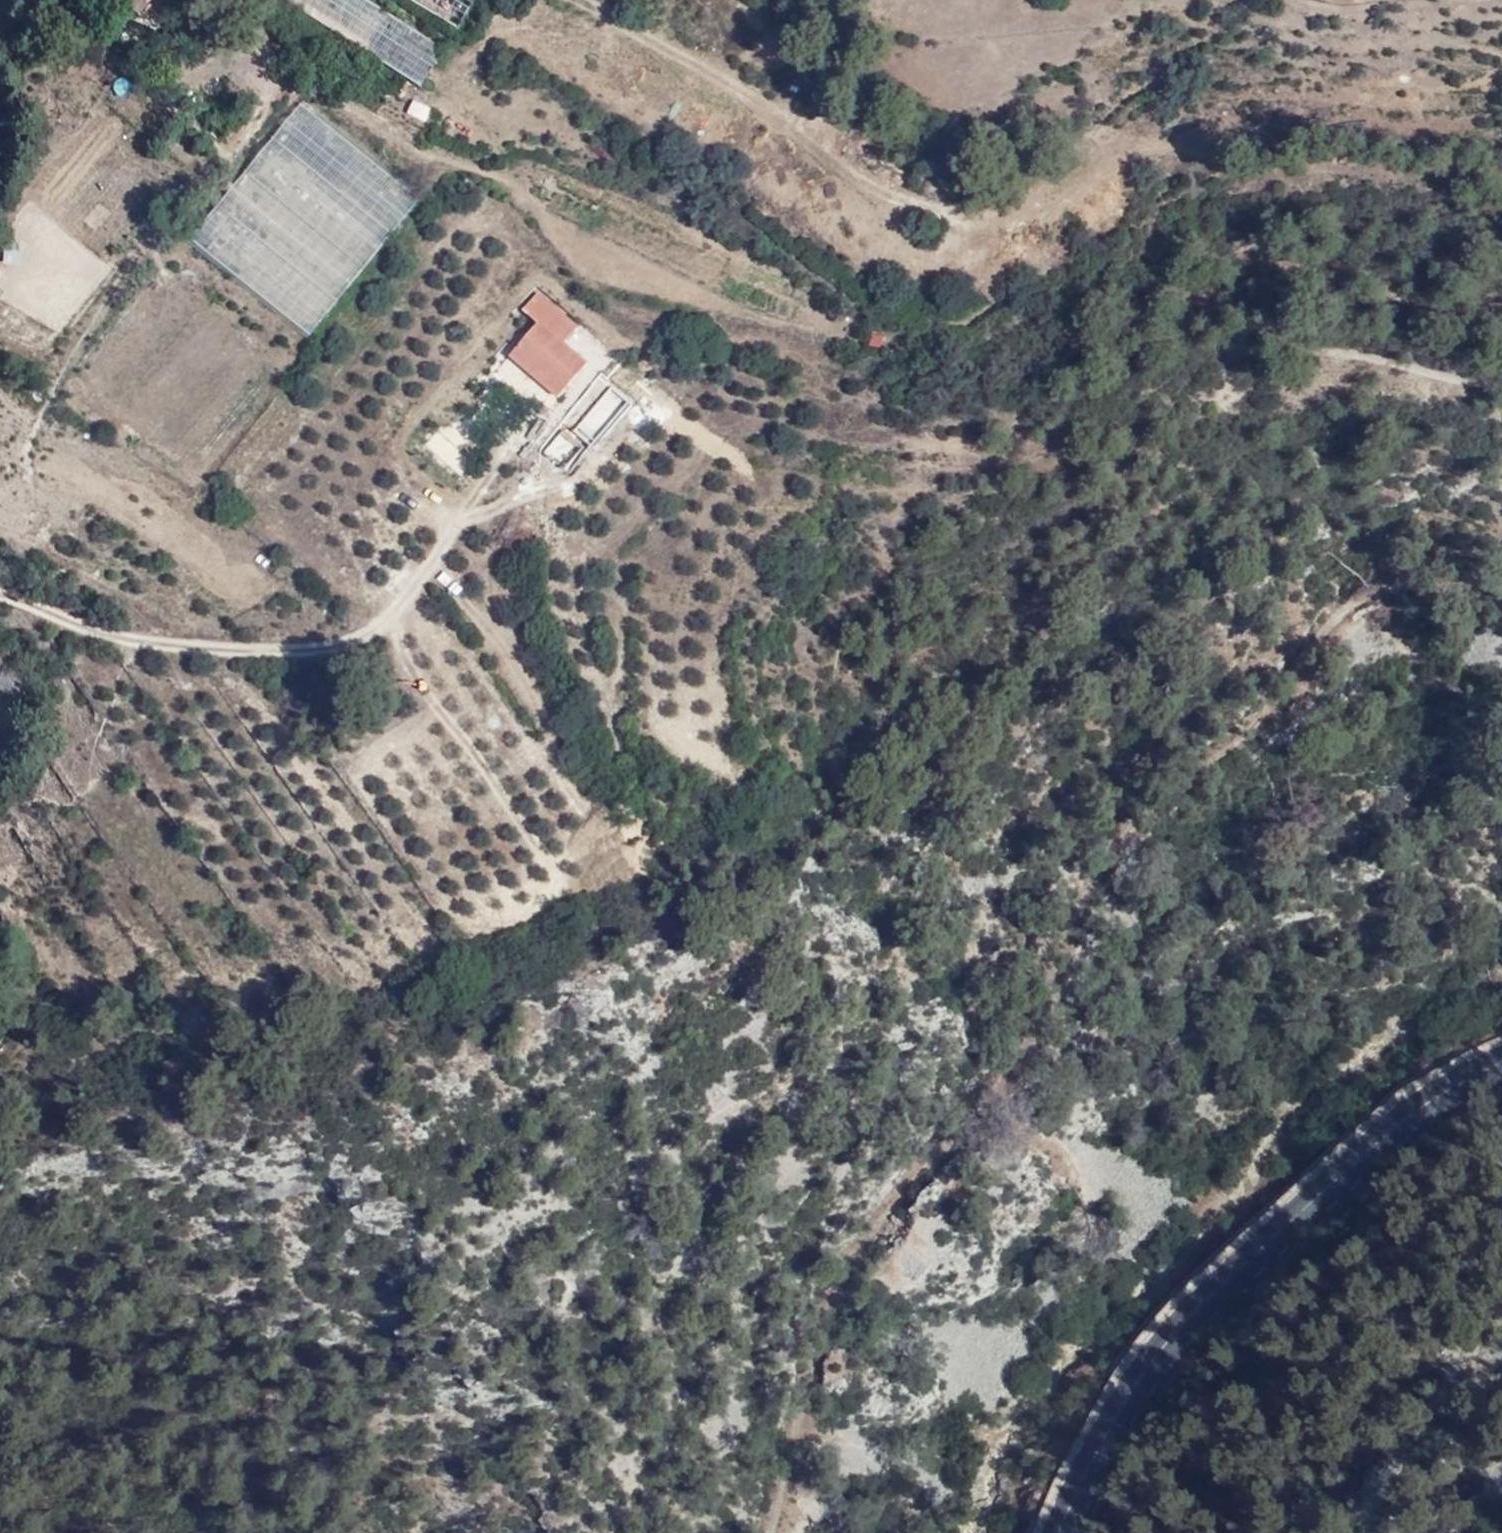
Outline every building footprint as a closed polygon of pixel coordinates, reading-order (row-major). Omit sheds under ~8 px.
[(436,27),(392,0),(307,0),(414,67),(436,27)] [(450,0),(427,0),(444,11),(450,0)] [(316,322),(415,199),(301,108),(287,115),(307,130),(308,134),(320,129),(325,140),(352,161),(362,185),(346,205),(303,223),(314,249),(270,213),(289,257),(304,250),(294,263),(303,284),(291,300),(277,305),(304,327),(316,322)] [(550,388),(580,355),(554,333),(568,314),(532,281),(515,301),(529,313),(502,345),(550,388)] [(458,475),(471,462),(442,433),(429,445),(458,475)]
